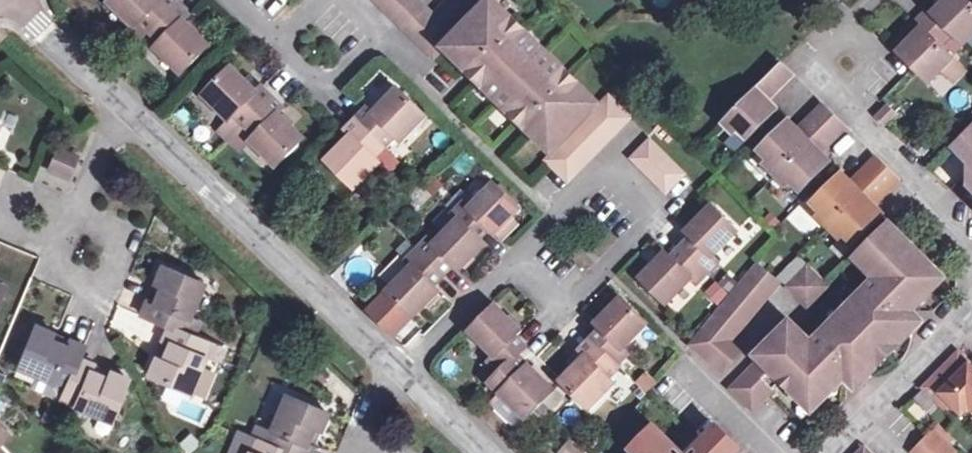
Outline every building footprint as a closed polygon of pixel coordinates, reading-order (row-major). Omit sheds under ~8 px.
[(151,34),(179,5),(174,0),(112,0),(109,3),(136,29),(141,23),(151,34)] [(491,1),(492,0),(448,0),(434,14),(420,0),(376,0),(434,58),(445,48),(451,42),(491,1)] [(968,0),(947,0),(932,15),(928,10),(924,14),(909,29),(915,35),(902,49),(898,53),(913,68),(928,83),(941,70),(953,59),(953,58),(951,56),(961,46),(962,46),(971,36),(971,4),(968,0)] [(491,1),(451,42),(460,51),(455,57),(470,72),(476,66),(484,74),(492,82),(486,88),(512,113),(518,107),(526,115),(534,123),(528,129),(543,144),(549,138),(559,148),(553,154),(546,160),(568,182),(631,118),(609,97),(599,107),(577,85),(575,87),(564,77),(566,75),(524,33),(521,35),(511,25),(513,22),(491,1)] [(190,16),(179,5),(151,34),(161,44),(156,49),(182,75),(210,46),(185,21),(190,16)] [(134,30),(144,40),(151,34),(141,23),(136,29),(134,30)] [(896,43),(902,49),(915,35),(909,29),(896,43)] [(156,49),(161,44),(151,34),(144,40),(154,51),(156,49)] [(451,42),(445,48),(455,57),(460,51),(451,42)] [(954,83),(965,71),(953,59),(941,70),(954,83)] [(766,90),(772,96),(793,75),(781,64),(724,122),(735,133),(739,129),(749,139),(777,111),(767,101),(761,95),(766,90)] [(476,66),(470,72),(474,76),(478,80),(484,74),(476,66)] [(235,116),(246,126),(273,98),(262,87),(257,92),(232,67),(204,96),(230,121),(235,116)] [(484,74),(478,80),(486,88),(492,82),(484,74)] [(962,85),(946,96),(956,109),(971,99),(962,85)] [(368,109),(357,120),(386,148),(396,138),(401,143),(427,117),(399,89),(374,114),(368,109)] [(767,101),(772,96),(766,90),(761,95),(767,101)] [(285,109),(273,98),(246,126),(256,136),(251,142),(277,168),(305,139),(279,114),(285,109)] [(803,137),(797,131),(788,122),(760,150),(769,159),(765,163),(777,175),(788,186),(792,182),(802,192),(830,163),(820,154),(814,148),(819,143),(825,149),(846,128),(834,116),(823,105),(802,126),(808,132),(803,137)] [(518,107),(512,113),(520,121),(526,115),(518,107)] [(878,117),(885,124),(894,114),(888,107),(878,117)] [(526,115),(520,121),(524,125),(528,129),(534,123),(526,115)] [(246,126),(235,116),(230,121),(221,131),(231,141),(246,126)] [(376,158),(386,148),(357,120),(347,131),(352,137),(327,162),(355,190),(381,164),(376,158)] [(256,136),(246,126),(231,141),(241,151),(251,142),(256,136)] [(808,132),(802,126),(797,131),(803,137),(808,132)] [(959,143),(965,148),(959,153),(971,166),(971,130),(959,143)] [(549,138),(543,144),(553,154),(559,148),(549,138)] [(667,192),(685,174),(651,140),(633,158),(667,192)] [(820,154),(825,149),(819,143),(814,148),(820,154)] [(68,176),(77,156),(58,148),(50,168),(68,176)] [(856,190),(850,184),(841,174),(813,202),(822,212),(818,216),(830,227),(841,239),(845,235),(855,244),(883,216),(873,206),(867,200),(872,196),(878,202),(899,180),(887,169),(876,158),(855,179),(861,185),(856,190)] [(861,185),(855,179),(850,184),(856,190),(861,185)] [(456,217),(479,240),(490,230),(495,235),(520,209),(492,181),(467,206),(462,201),(451,212),(456,217)] [(867,200),(873,206),(878,202),(872,196),(867,200)] [(692,236),(681,247),(707,273),(719,261),(714,256),(738,231),(711,205),(687,231),(692,236)] [(479,240),(456,217),(432,242),(426,237),(416,248),(444,276),(454,266),(459,271),(485,245),(479,240)] [(772,370),(782,381),(813,411),(846,378),(867,378),(889,355),(912,333),(912,312),(945,279),(900,234),(889,223),(856,258),(878,279),(872,285),(845,311),(818,338),(813,344),(791,322),(757,356),(761,359),(731,389),(753,410),(768,395),(774,389),(763,378),(772,370)] [(697,283),(707,273),(681,247),(671,257),(666,252),(641,277),(667,303),(692,278),(697,283)] [(434,286),(444,276),(416,248),(405,259),(410,265),(385,290),(413,318),(439,292),(434,286)] [(723,372),(742,349),(732,340),(780,282),(757,263),(730,295),(689,344),(713,363),(723,372)] [(141,314),(169,326),(176,329),(193,336),(199,321),(189,317),(196,301),(189,298),(196,280),(161,265),(154,283),(161,286),(154,303),(147,300),(141,314)] [(807,265),(786,286),(808,307),(829,286),(828,285),(807,265)] [(204,283),(196,280),(189,298),(196,301),(204,283)] [(161,286),(154,283),(147,300),(154,303),(161,286)] [(591,339),(617,365),(628,354),(623,348),(648,323),(621,297),(597,323),(602,328),(591,339)] [(501,372),(519,354),(527,346),(516,335),(521,330),(496,305),(470,332),(495,356),(490,361),(501,372)] [(62,397),(64,393),(79,358),(84,346),(70,340),(67,347),(50,340),(53,333),(35,325),(20,360),(38,368),(35,375),(52,382),(48,390),(62,397)] [(162,360),(156,357),(148,375),(183,390),(191,372),(198,374),(205,357),(198,354),(204,341),(193,336),(176,329),(169,326),(163,340),(170,343),(162,360)] [(67,347),(70,340),(53,333),(50,340),(67,347)] [(617,365),(591,339),(581,349),(586,355),(560,381),(575,396),(589,409),(615,382),(610,378),(620,368),(617,365)] [(170,343),(163,340),(156,357),(162,360),(170,343)] [(198,354),(205,357),(205,356),(209,348),(211,344),(204,341),(198,354)] [(223,354),(209,348),(205,356),(220,363),(223,354)] [(959,353),(947,364),(958,375),(970,363),(959,353)] [(554,390),(519,354),(501,372),(491,383),(526,418),(554,390)] [(128,379),(109,371),(107,378),(89,371),(92,364),(79,358),(64,393),(78,399),(75,406),(92,413),(95,406),(113,414),(128,379)] [(38,368),(20,360),(17,367),(35,375),(38,368)] [(929,383),(952,404),(962,414),(969,407),(971,409),(971,366),(970,363),(958,375),(947,364),(929,383)] [(107,378),(109,371),(92,364),(89,371),(107,378)] [(763,378),(774,389),(782,381),(772,370),(763,378)] [(191,372),(183,390),(190,393),(198,374),(191,372)] [(952,404),(929,383),(924,388),(947,410),(952,404)] [(61,400),(75,406),(78,399),(64,393),(62,397),(61,400)] [(285,415),(292,397),(285,394),(278,413),(285,415)] [(320,430),(327,412),(292,397),(285,415),(278,413),(270,430),(277,433),(272,446),(287,452),(310,452),(312,447),(306,444),(313,427),(320,430)] [(110,421),(113,414),(95,406),(92,413),(110,421)] [(741,449),(718,425),(696,447),(700,451),(698,452),(737,452),(741,449)] [(673,452),(677,447),(656,426),(632,449),(636,452),(674,452),(673,452)] [(306,444),(312,447),(320,430),(313,427),(306,444)] [(277,433),(270,430),(265,443),(272,446),(277,433)] [(957,452),(935,430),(913,452),(914,452),(957,452)] [(248,452),(249,452),(256,452),(261,442),(254,439),(248,452)] [(568,439),(557,452),(588,452),(568,439)] [(272,446),(265,443),(261,442),(256,452),(287,452),(272,446)]
